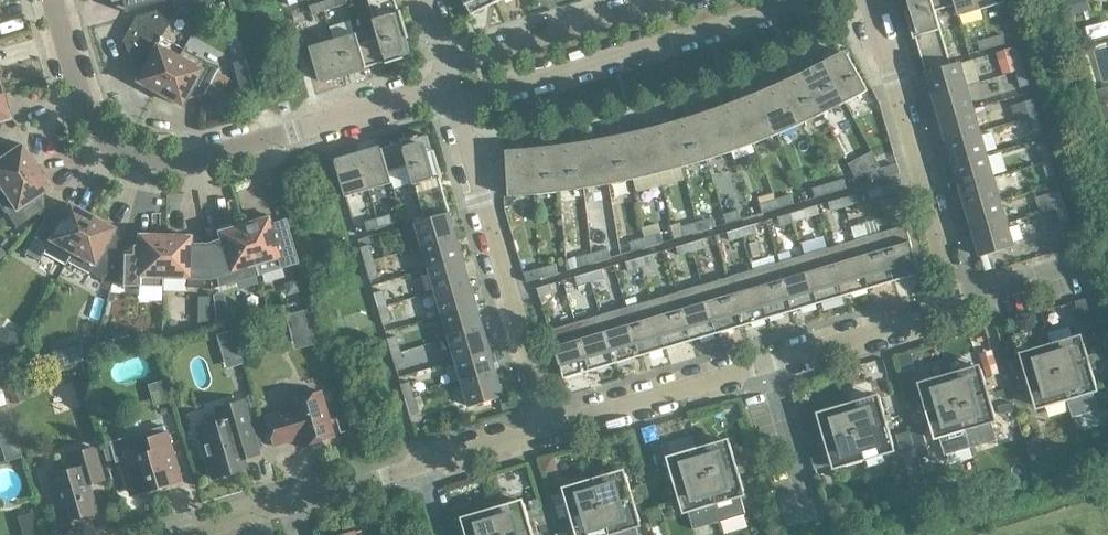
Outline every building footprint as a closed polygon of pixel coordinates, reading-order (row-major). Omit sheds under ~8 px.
[(132,10),(163,1),(163,0),(161,0),(121,0),(125,11),(123,11),(123,13),(132,10)] [(195,11),(192,0),(179,0),(172,2),(177,17),(195,11)] [(324,11),(337,7),(335,0),(329,0),(322,2),(324,11)] [(379,38),(407,30),(401,10),(399,11),(396,0),(368,0),(379,38)] [(472,15),(496,3),(494,0),(464,0),(472,15)] [(954,0),(905,0),(908,11),(906,12),(908,19),(935,11),(955,6),(956,5),(954,0)] [(955,6),(958,16),(982,10),(979,0),(954,0),(956,5),(955,6)] [(982,10),(1005,3),(1004,0),(979,0),(982,10)] [(1075,14),(1090,9),(1087,0),(1070,0),(1075,14)] [(322,2),(309,6),(312,14),(324,11),(322,2)] [(158,94),(183,49),(161,38),(171,19),(168,7),(135,17),(122,42),(123,43),(131,59),(131,60),(132,61),(132,60),(144,66),(136,81),(135,80),(135,81),(158,94)] [(951,66),(951,65),(935,11),(908,19),(914,40),(916,39),(926,74),(951,66)] [(210,50),(228,45),(221,22),(204,27),(210,50)] [(379,38),(360,44),(359,44),(366,68),(386,62),(386,64),(404,59),(403,57),(411,55),(407,39),(409,38),(407,30),(379,38)] [(359,44),(360,44),(357,33),(333,40),(343,75),(366,68),(359,44)] [(993,47),(1006,44),(1003,35),(990,39),(993,47)] [(980,51),(993,47),(990,39),(978,43),(980,51)] [(343,75),(333,40),(310,47),(320,82),(343,75)] [(993,59),(997,74),(1011,70),(1005,45),(977,52),(979,62),(993,59)] [(183,49),(158,94),(182,107),(182,106),(181,106),(189,91),(201,97),(200,98),(201,99),(219,67),(218,66),(217,68),(183,49)] [(1012,56),(1016,72),(1025,69),(1020,53),(1012,56)] [(826,66),(845,103),(868,91),(847,54),(826,66)] [(951,66),(926,74),(933,96),(967,86),(961,63),(951,65),(951,66)] [(823,114),(845,103),(826,66),(804,77),(823,114)] [(1016,72),(1021,88),(1029,85),(1025,69),(1016,72)] [(800,125),(823,114),(804,77),(783,87),(791,106),(800,125)] [(967,86),(933,96),(940,119),(974,109),(967,86)] [(800,125),(791,106),(783,87),(761,96),(777,135),(800,125)] [(1094,91),(1098,106),(1104,125),(1107,124),(1107,87),(1094,91)] [(8,119),(8,120),(10,120),(2,94),(0,95),(0,122),(8,119)] [(739,105),(739,106),(754,144),(777,135),(761,96),(739,105)] [(1025,101),(1030,117),(1038,115),(1033,99),(1025,101)] [(730,153),(754,144),(739,106),(739,105),(716,113),(730,153)] [(974,109),(940,119),(946,142),(981,132),(974,109)] [(694,121),(706,161),(730,153),(716,113),(694,121)] [(1030,117),(1034,133),(1043,131),(1038,115),(1030,117)] [(682,168),(706,161),(694,121),(671,127),(682,168)] [(671,127),(648,133),(658,174),(682,168),(671,127)] [(981,132),(946,142),(953,165),(988,155),(981,132)] [(633,180),(658,174),(648,133),(625,139),(633,180)] [(389,172),(409,166),(436,158),(434,151),(432,151),(427,136),(419,138),(418,136),(401,141),(401,143),(382,149),(389,172)] [(609,185),(633,180),(625,139),(601,143),(609,185)] [(601,143),(578,147),(584,189),(609,185),(601,143)] [(36,166),(21,144),(20,145),(20,146),(6,155),(0,146),(0,190),(36,166)] [(1038,147),(1043,163),(1051,161),(1047,145),(1038,147)] [(559,192),(584,189),(578,147),(554,150),(559,192)] [(359,155),(369,190),(393,183),(389,172),(382,149),(359,155)] [(534,195),(559,192),(554,150),(531,153),(534,195)] [(534,195),(531,153),(506,155),(509,197),(534,195)] [(359,155),(335,162),(346,197),(369,190),(359,155)] [(988,155),(953,165),(960,188),(994,177),(988,155)] [(409,166),(425,220),(426,221),(450,214),(440,179),(442,178),(436,158),(409,166)] [(1043,163),(1048,179),(1056,177),(1051,161),(1043,163)] [(900,173),(897,164),(881,169),(884,178),(900,173)] [(7,215),(15,227),(14,228),(14,230),(45,209),(44,208),(43,209),(35,198),(49,189),(50,189),(51,188),(36,166),(0,190),(0,205),(7,215)] [(868,182),(884,178),(881,169),(865,174),(868,182)] [(994,177),(960,188),(966,211),(1001,200),(994,177)] [(844,180),(828,185),(831,193),(847,189),(844,180)] [(894,183),(880,187),(882,196),(896,192),(894,183)] [(815,198),(831,193),(828,185),(813,189),(815,198)] [(880,187),(867,191),(870,199),(882,196),(880,187)] [(1052,193),(1056,209),(1065,206),(1060,191),(1052,193)] [(856,194),(842,198),(845,207),(858,203),(856,194)] [(778,209),(794,204),(792,196),(776,200),(778,209)] [(831,211),(845,207),(842,198),(828,202),(831,211)] [(762,214),(778,209),(776,200),(760,205),(762,214)] [(1001,200),(966,211),(973,233),(1008,223),(1001,200)] [(65,265),(67,261),(71,253),(91,217),(68,204),(67,205),(68,206),(60,220),(48,214),(49,213),(48,212),(24,256),(25,256),(26,255),(39,262),(44,253),(65,265)] [(1061,225),(1070,222),(1065,206),(1056,209),(1061,225)] [(805,209),(791,213),(794,222),(808,218),(805,209)] [(726,224),(741,220),(739,211),(724,216),(726,224)] [(780,226),(794,222),(791,213),(778,217),(780,226)] [(426,221),(425,220),(416,223),(423,247),(457,236),(450,214),(426,221)] [(390,215),(377,219),(380,228),(393,224),(390,215)] [(91,217),(71,253),(67,261),(101,280),(100,282),(101,283),(119,251),(120,245),(114,235),(111,234),(113,230),(114,231),(115,230),(91,217)] [(296,265),(286,230),(284,230),(285,232),(272,235),(268,219),(268,218),(242,225),(254,265),(278,258),(280,268),(294,263),(295,265),(296,265)] [(380,228),(377,219),(365,223),(367,232),(380,228)] [(698,223),(700,232),(716,227),(714,219),(698,223)] [(684,236),(700,232),(698,223),(682,228),(684,236)] [(1008,223),(973,233),(980,257),(1015,247),(1008,223)] [(757,233),(754,224),(741,228),(743,237),(757,233)] [(231,272),(254,265),(242,225),(217,233),(217,234),(218,234),(220,241),(205,245),(209,279),(216,277),(219,288),(220,287),(220,286),(233,281),(231,272)] [(920,274),(906,225),(880,233),(894,282),(920,274)] [(730,241),(743,237),(741,228),(727,232),(730,241)] [(894,282),(880,233),(855,241),(869,289),(894,282)] [(645,239),(648,247),(664,243),(661,234),(645,239)] [(163,287),(163,278),(164,236),(137,236),(137,237),(138,237),(137,254),(124,253),(124,252),(123,252),(122,288),(124,288),(124,286),(163,287)] [(205,245),(189,246),(190,238),(191,238),(191,237),(164,236),(163,278),(187,278),(187,288),(202,288),(202,290),(203,290),(203,279),(209,279),(205,245)] [(457,236),(423,247),(430,269),(464,259),(457,236)] [(632,252),(648,247),(645,239),(629,243),(632,252)] [(704,239),(690,243),(692,252),(706,248),(704,239)] [(829,248),(844,296),(869,289),(855,241),(829,248)] [(757,242),(746,245),(749,259),(760,256),(757,242)] [(679,256),(692,252),(690,243),(676,247),(679,256)] [(360,247),(365,263),(374,261),(369,245),(360,247)] [(804,256),(818,304),(844,296),(829,248),(804,256)] [(608,250),(592,254),(595,263),(611,258),(608,250)] [(579,268),(595,263),(592,254),(576,259),(579,268)] [(653,254),(639,258),(642,267),(655,263),(653,254)] [(818,304),(804,256),(778,263),(793,311),(818,304)] [(628,271),(642,267),(639,258),(625,262),(628,271)] [(464,259),(430,269),(436,292),(470,282),(464,259)] [(374,261),(365,263),(370,279),(378,277),(374,261)] [(767,319),(793,311),(778,263),(753,271),(767,319)] [(540,270),(542,278),(558,274),(556,265),(540,270)] [(602,269),(588,273),(591,282),(605,277),(602,269)] [(526,283),(542,278),(540,270),(524,274),(526,283)] [(767,319),(753,271),(728,278),(742,326),(767,319)] [(577,286),(591,282),(588,273),(575,277),(577,286)] [(702,285),(717,334),(742,326),(728,278),(702,285)] [(470,282),(436,292),(443,315),(477,305),(470,282)] [(551,284),(537,288),(540,297),(553,293),(551,284)] [(702,285),(699,286),(677,293),(691,341),(717,334),(702,285)] [(374,293),(379,309),(387,306),(382,291),(374,293)] [(666,349),(691,341),(677,293),(652,300),(666,349)] [(1086,299),(1074,302),(1083,331),(1094,327),(1086,299)] [(666,349),(652,300),(626,308),(640,356),(666,349)] [(477,305),(443,315),(450,338),(484,328),(477,305)] [(379,309),(383,325),(392,322),(387,306),(379,309)] [(640,356),(626,308),(601,315),(615,364),(640,356)] [(575,323),(590,371),(615,364),(601,315),(575,323)] [(549,330),(564,379),(590,371),(575,323),(549,330)] [(1050,343),(1059,372),(1094,362),(1092,354),(1088,356),(1083,339),(1077,336),(1073,337),(1070,326),(1069,326),(1049,332),(1047,332),(1050,343)] [(11,356),(21,338),(0,327),(0,350),(11,356)] [(484,328),(450,338),(456,361),(491,351),(484,328)] [(232,331),(215,335),(225,369),(242,364),(232,331)] [(387,339),(392,355),(401,352),(396,336),(387,339)] [(106,357),(118,353),(114,340),(102,344),(106,357)] [(86,342),(70,347),(75,363),(91,358),(86,342)] [(1023,383),(1059,372),(1050,343),(1024,351),(1021,358),(1025,374),(1021,375),(1023,383)] [(491,351),(456,361),(463,384),(497,373),(491,351)] [(992,351),(980,354),(986,376),(998,373),(992,351)] [(392,355),(397,371),(405,368),(401,352),(392,355)] [(910,353),(897,356),(900,367),(913,363),(910,353)] [(1017,359),(1007,362),(1010,372),(1020,369),(1017,359)] [(1094,362),(1059,372),(1067,401),(1094,393),(1097,387),(1092,370),(1097,369),(1094,362)] [(957,402),(993,392),(991,384),(987,386),(982,369),(975,366),(949,373),(957,402)] [(1041,409),(1067,401),(1059,372),(1023,383),(1025,390),(1030,389),(1035,405),(1041,409)] [(497,373),(463,384),(470,407),(504,397),(497,373)] [(922,413),(957,402),(949,373),(923,381),(919,388),(924,404),(920,405),(922,413)] [(76,378),(51,384),(57,409),(82,403),(76,378)] [(401,384),(406,400),(414,398),(409,382),(401,384)] [(24,401),(20,386),(8,390),(12,405),(24,401)] [(296,438),(299,448),(333,438),(320,392),(286,402),(288,411),(264,418),(272,446),(289,441),(288,440),(296,438)] [(995,399),(993,392),(957,402),(966,431),(971,448),(997,440),(992,423),(996,417),(991,400),(995,399)] [(856,432),(892,422),(890,414),(885,415),(880,399),(874,396),(848,403),(856,432)] [(406,400),(410,416),(419,414),(414,398),(406,400)] [(242,458),(258,454),(243,401),(216,409),(219,422),(197,429),(201,444),(199,448),(202,457),(206,459),(211,478),(245,468),(242,458)] [(966,431),(957,402),(922,413),(924,420),(928,419),(933,435),(940,439),(944,456),(971,448),(966,431)] [(856,432),(848,403),(821,411),(818,418),(823,434),(818,435),(820,443),(856,432)] [(1011,403),(998,406),(1000,415),(1013,412),(1011,403)] [(856,432),(865,461),(891,453),(894,447),(890,430),(894,429),(892,422),(856,432)] [(911,434),(918,458),(922,457),(922,458),(930,456),(922,431),(911,434)] [(166,432),(135,441),(133,437),(110,444),(116,462),(119,461),(130,497),(181,482),(166,432)] [(856,432),(820,443),(823,450),(827,449),(832,465),(838,469),(865,461),(856,432)] [(901,449),(913,445),(909,434),(896,438),(900,449),(901,449)] [(1042,452),(1038,438),(1025,442),(1029,455),(1042,452)] [(698,448),(706,476),(742,466),(740,458),(735,460),(730,443),(724,440),(698,448)] [(0,446),(0,449),(3,461),(17,457),(13,443),(0,446)] [(48,476),(62,522),(95,512),(87,485),(102,480),(93,448),(69,456),(73,469),(48,476)] [(670,487),(699,478),(706,476),(698,448),(671,455),(668,462),(673,478),(668,479),(670,487)] [(824,455),(815,457),(818,468),(827,465),(824,455)] [(554,458),(540,462),(544,474),(557,470),(554,458)] [(706,476),(715,505),(719,522),(746,514),(741,497),(744,491),(740,474),(744,473),(742,466),(706,476)] [(602,507),(638,497),(635,489),(631,490),(626,474),(620,470),(594,478),(602,507)] [(670,487),(673,494),(677,493),(682,509),(688,513),(693,529),(719,522),(715,505),(706,476),(699,478),(670,487)] [(602,507),(594,478),(567,486),(564,492),(568,508),(564,510),(566,517),(602,507)] [(646,485),(636,487),(639,496),(648,493),(646,485)] [(610,534),(638,534),(636,528),(640,522),(635,505),(640,504),(638,497),(602,507),(610,534)] [(530,520),(525,504),(518,500),(492,508),(500,534),(507,534),(536,526),(534,519),(530,520)] [(602,507),(566,517),(568,525),(573,523),(574,529),(556,534),(610,534),(602,507)] [(492,508),(466,516),(462,522),(466,534),(500,534),(492,508)] [(648,511),(653,529),(663,526),(664,526),(659,508),(648,511)] [(538,534),(536,526),(507,534),(534,534),(538,534)]
